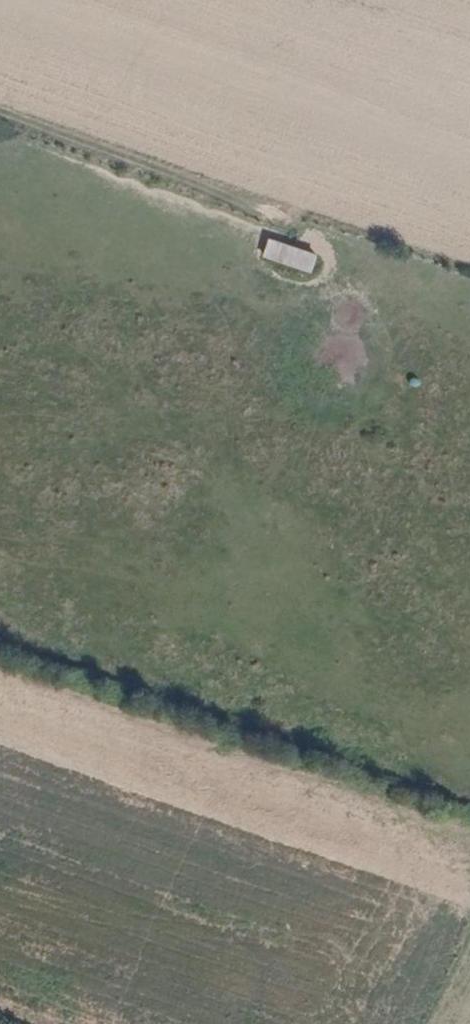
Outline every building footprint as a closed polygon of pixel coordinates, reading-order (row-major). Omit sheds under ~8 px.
[(268,238),(261,258),(311,274),(318,253),(268,238)]
